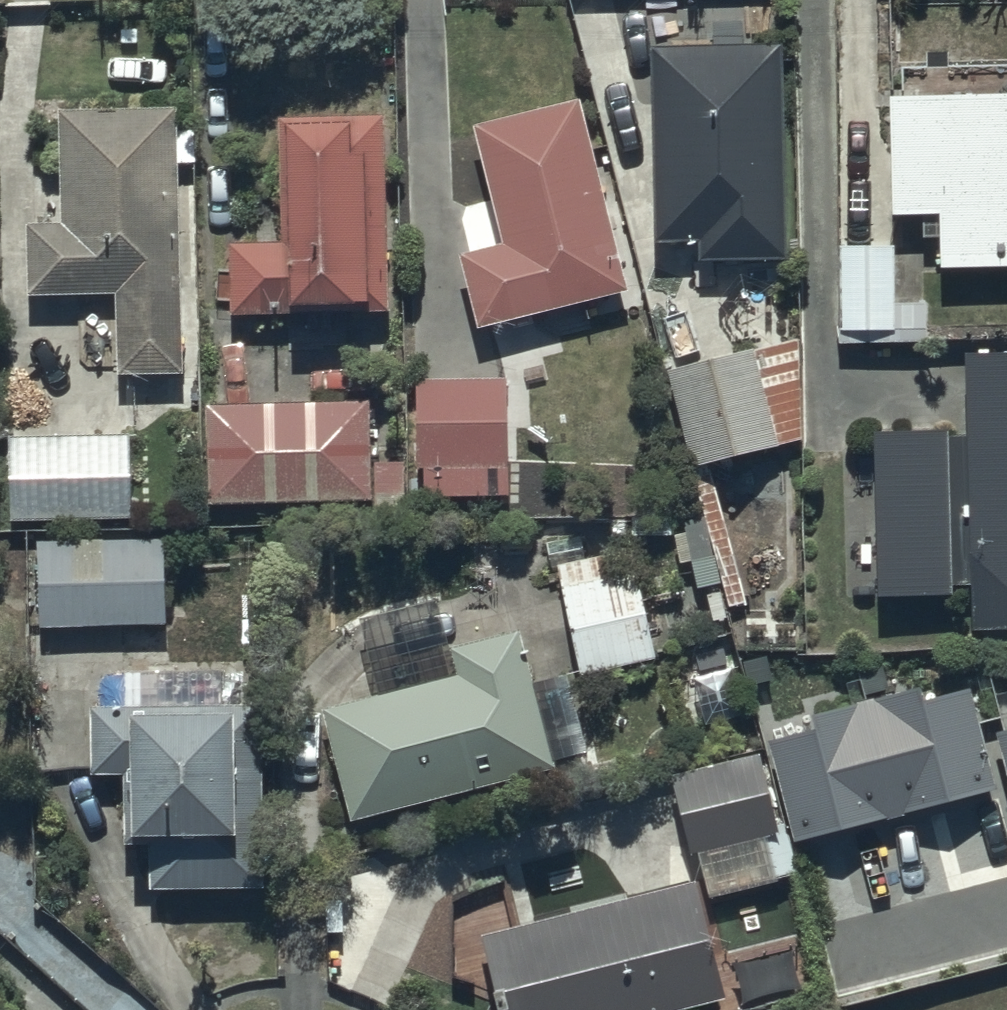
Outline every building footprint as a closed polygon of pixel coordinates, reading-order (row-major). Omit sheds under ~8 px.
[(777,48),(643,49),(645,240),(694,240),(694,265),(779,264),(777,48)] [(880,101),(881,220),(919,219),(919,243),(929,243),(929,273),(1006,272),(1006,100),(880,101)] [(572,104),(463,131),(492,248),(451,258),(470,332),(620,294),(572,104)] [(167,111),(51,111),(51,227),(16,227),(16,299),(75,299),(75,361),(111,361),(111,376),(171,376),(171,164),(191,164),(191,133),(167,133),(167,111)] [(374,118),(269,120),(271,245),(221,246),(222,316),(377,313),(374,118)] [(885,249),(833,249),(832,332),(885,333),(885,249)] [(793,341),(726,359),(724,351),(658,368),(684,471),(741,456),(796,439),(793,341)] [(865,432),(866,603),(942,602),(942,590),(960,590),(961,634),(1006,634),(1006,353),(957,354),(957,439),(940,439),(940,432),(865,432)] [(501,380),(409,379),(409,471),(421,472),(421,497),(500,498),(501,380)] [(196,406),(199,507),(365,502),(365,522),(399,521),(397,463),(368,464),(366,402),(196,406)] [(0,438),(0,520),(0,522),(124,520),(122,436),(0,438)] [(28,543),(30,630),(159,626),(157,540),(28,543)] [(629,554),(551,569),(573,679),(651,663),(629,554)] [(314,714),(342,823),(549,769),(513,632),(360,672),(367,701),(314,714)] [(122,711),(81,710),(80,777),(111,778),(110,837),(142,837),(142,891),(257,893),(259,705),(217,704),(218,674),(123,672),(122,711)] [(987,779),(962,682),(925,692),(915,681),(813,707),(818,729),(775,740),(798,827),(987,779)] [(1006,752),(1006,718),(998,720),(1006,752)] [(757,749),(662,775),(684,852),(779,826),(757,749)] [(489,1009),(661,1009),(714,996),(686,887),(471,942),(489,1009)]
